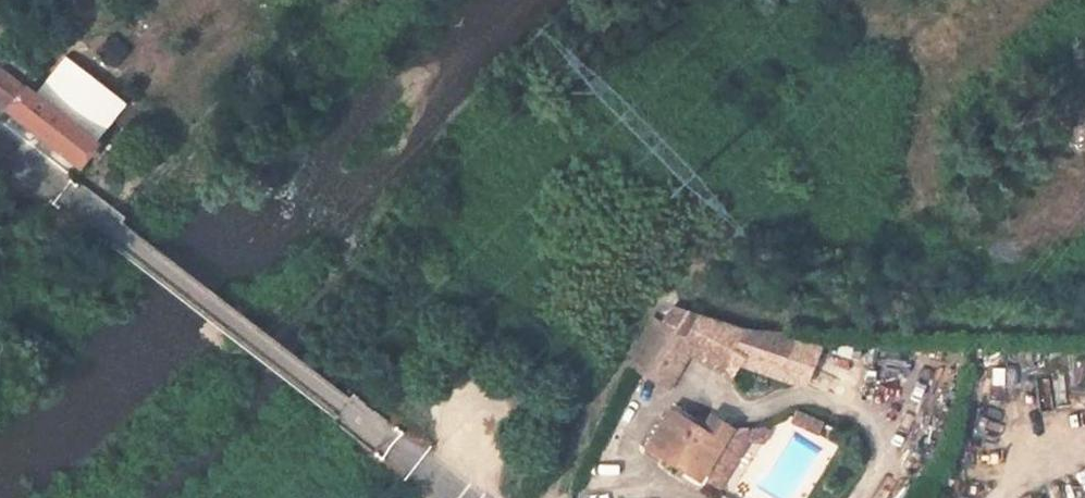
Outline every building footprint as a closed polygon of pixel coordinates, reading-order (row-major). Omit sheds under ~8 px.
[(73,64),(99,84),(111,68),(86,48),(73,64)] [(94,144),(90,140),(47,107),(1,70),(0,71),(0,105),(78,166),(94,144)] [(57,93),(47,107),(90,140),(101,127),(57,93)] [(748,396),(761,377),(785,391),(824,408),(839,372),(805,356),(680,342),(652,385),(674,399),(698,360),(709,367),(707,371),(748,396)] [(685,405),(707,371),(709,367),(698,360),(674,399),(685,405)] [(388,398),(377,413),(411,437),(421,421),(388,398)] [(713,487),(739,446),(720,433),(714,442),(683,423),(663,456),(713,487)] [(842,437),(817,425),(811,437),(837,449),(842,437)] [(757,457),(739,446),(713,487),(731,497),(757,457)]
